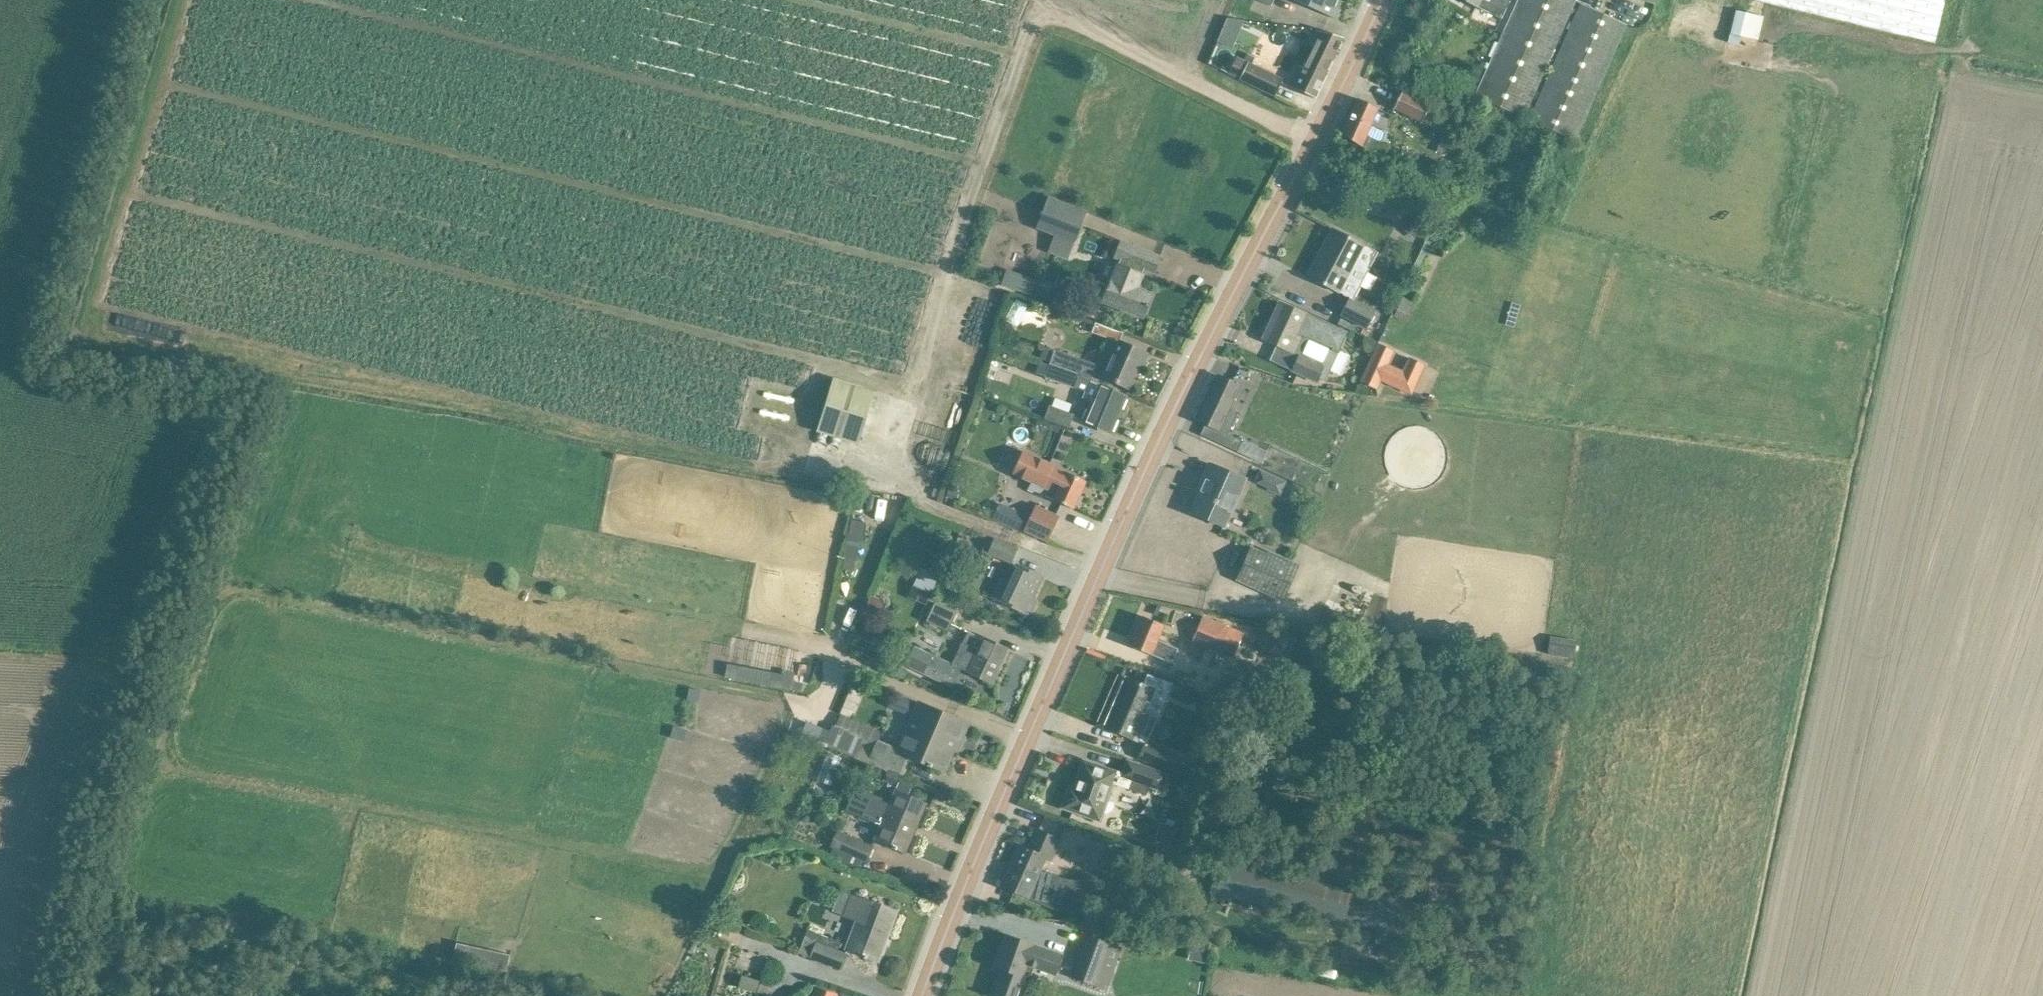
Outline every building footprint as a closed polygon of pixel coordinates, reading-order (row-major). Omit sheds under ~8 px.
[(1337,0),(1295,0),(1295,1),(1335,19),(1339,10),(1334,8),(1337,0)] [(1477,7),(1477,6),(1488,11),(1488,12),(1501,18),(1510,0),(1462,0),(1477,7)] [(1476,97),(1523,118),(1575,0),(1519,0),(1476,97)] [(1943,0),(1758,0),(1932,43),(1943,0)] [(1579,4),(1528,120),(1576,141),(1627,25),(1579,4)] [(1321,31),(1312,29),(1287,85),(1295,88),(1313,97),(1336,51),(1342,37),(1321,31)] [(1235,57),(1227,75),(1274,97),(1274,95),(1282,79),(1235,57)] [(1419,124),(1429,105),(1402,91),(1393,110),(1419,124)] [(1388,135),(1370,125),(1378,108),(1358,99),(1341,134),(1360,144),(1384,155),(1389,145),(1385,143),(1388,135)] [(1511,177),(1515,178),(1523,181),(1528,165),(1516,161),(1511,177)] [(1043,204),(1033,232),(1074,248),(1085,220),(1043,204)] [(1414,216),(1404,227),(1413,236),(1424,225),(1414,216)] [(1364,246),(1331,228),(1317,257),(1320,258),(1311,278),(1349,298),(1364,271),(1353,266),(1364,246)] [(1103,301),(1142,316),(1151,296),(1136,289),(1143,270),(1155,274),(1161,258),(1133,247),(1121,243),(1115,260),(1119,261),(1103,301)] [(1373,316),(1375,311),(1350,298),(1341,316),(1371,331),(1377,318),(1373,316)] [(1015,300),(1004,322),(1017,328),(1027,306),(1015,300)] [(1317,319),(1299,311),(1280,302),(1263,340),(1301,357),(1294,371),(1317,381),(1318,379),(1324,382),(1347,333),(1317,319)] [(1144,352),(1126,344),(1119,341),(1118,343),(1110,361),(1100,356),(1096,365),(1054,351),(1050,362),(1049,364),(1079,374),(1080,371),(1092,377),(1094,374),(1128,389),(1144,352)] [(1376,344),(1359,382),(1377,390),(1380,382),(1411,396),(1425,365),(1407,357),(1401,370),(1388,365),(1394,352),(1376,344)] [(1050,362),(1054,351),(1044,348),(1040,359),(1050,362)] [(1090,381),(1092,377),(1080,371),(1079,374),(1049,364),(1045,377),(1085,391),(1082,398),(1092,403),(1084,422),(1109,433),(1125,396),(1090,381)] [(1228,410),(1239,385),(1219,376),(1197,420),(1205,424),(1200,435),(1237,452),(1242,441),(1228,434),(1237,414),(1228,410)] [(858,445),(875,392),(833,379),(816,431),(858,445)] [(1075,416),(1049,405),(1044,418),(1069,429),(1075,416)] [(1030,417),(1025,430),(1036,434),(1042,422),(1030,417)] [(1045,496),(1052,500),(1055,501),(1073,509),(1086,481),(1067,473),(1022,453),(1013,473),(1037,484),(1036,485),(1048,490),(1045,496)] [(1245,480),(1228,472),(1209,464),(1202,479),(1205,481),(1191,512),(1224,527),(1245,480)] [(1259,469),(1253,481),(1267,487),(1266,489),(1279,495),(1280,493),(1285,482),(1259,469)] [(1047,542),(1059,517),(1035,506),(1023,531),(1047,542)] [(1282,601),(1297,568),(1251,547),(1236,580),(1282,601)] [(1042,577),(1024,568),(1016,565),(1008,582),(1001,578),(992,598),(1025,613),(1042,577)] [(957,611),(934,604),(925,622),(946,633),(957,611)] [(1163,625),(1161,624),(1143,616),(1130,646),(1171,664),(1177,649),(1157,640),(1163,625)] [(1216,652),(1226,627),(1203,618),(1193,643),(1216,652)] [(1236,675),(1254,631),(1231,622),(1214,666),(1236,675)] [(1008,649),(990,641),(976,635),(971,646),(963,642),(951,665),(914,647),(905,665),(952,688),(961,669),(966,672),(992,684),(1008,649)] [(1165,682),(1183,685),(1186,673),(1168,669),(1165,682)] [(1154,690),(1144,685),(1126,678),(1113,707),(1117,709),(1109,728),(1105,726),(1104,727),(1133,740),(1154,690)] [(1196,699),(1195,716),(1216,717),(1216,700),(1196,699)] [(962,721),(944,713),(918,702),(897,749),(878,741),(870,757),(900,770),(906,755),(927,764),(926,766),(930,768),(931,766),(945,772),(954,752),(950,750),(962,721)] [(841,728),(835,743),(856,752),(863,737),(841,728)] [(1165,769),(1171,754),(1145,743),(1139,758),(1165,769)] [(1069,787),(1062,807),(1099,820),(1102,813),(1107,813),(1111,811),(1113,807),(1114,802),(1112,798),(1108,796),(1112,784),(1146,795),(1149,785),(1161,790),(1166,775),(1127,761),(1122,775),(1083,761),(1074,789),(1069,787)] [(895,791),(907,797),(911,788),(899,782),(895,791)] [(926,805),(908,797),(895,791),(886,812),(865,804),(860,817),(880,825),(874,839),(892,846),(891,849),(895,850),(896,848),(905,852),(906,851),(904,850),(915,826),(917,827),(926,805)] [(1168,859),(1177,830),(1160,825),(1153,846),(1156,847),(1154,854),(1168,859)] [(1060,840),(1055,838),(1037,829),(1028,849),(1018,844),(1000,886),(1018,894),(1029,899),(1029,898),(1051,908),(1076,912),(1081,881),(1064,879),(1055,875),(1057,871),(1048,867),(1046,872),(1041,870),(1046,858),(1051,860),(1060,840)] [(836,831),(830,846),(839,850),(836,858),(858,867),(861,859),(865,861),(871,846),(836,831)] [(1412,900),(1217,857),(1209,894),(1375,931),(1388,934),(1403,937),(1412,900)] [(896,912),(877,905),(865,900),(864,901),(851,896),(844,916),(857,921),(846,949),(864,955),(863,958),(866,959),(867,957),(878,961),(878,960),(875,958),(883,936),(886,937),(896,912)] [(1368,943),(1370,932),(1352,928),(1350,939),(1368,943)] [(840,943),(807,930),(799,953),(840,969),(845,954),(837,951),(840,943)] [(1388,934),(1375,931),(1373,937),(1386,940),(1388,934)] [(993,995),(997,995),(1020,995),(1027,978),(1020,976),(1024,964),(1045,972),(1055,975),(1061,955),(1032,945),(1032,944),(1026,942),(1007,935),(996,967),(1002,969),(993,995)] [(1107,989),(1121,948),(1088,937),(1074,978),(1107,989)]
